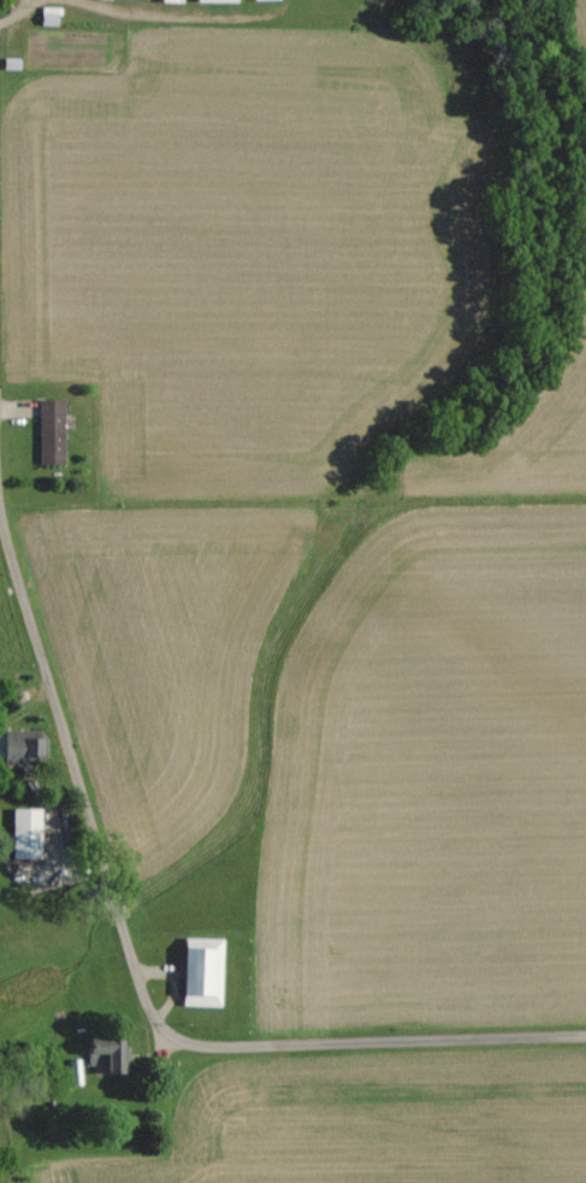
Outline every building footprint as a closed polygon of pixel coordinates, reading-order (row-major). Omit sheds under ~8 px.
[(41,25),(58,26),(58,7),(41,7),(41,25)] [(39,400),(40,464),(64,464),(63,399),(39,400)] [(25,730),(5,730),(6,765),(44,763),(43,737),(26,737),(25,730)] [(41,809),(12,808),(11,859),(40,860),(41,809)] [(221,1007),(223,940),(184,938),(182,1006),(221,1007)] [(106,1067),(107,1075),(124,1074),(123,1038),(89,1039),(90,1067),(106,1067)] [(68,1061),(69,1086),(81,1085),(80,1060),(68,1061)]
